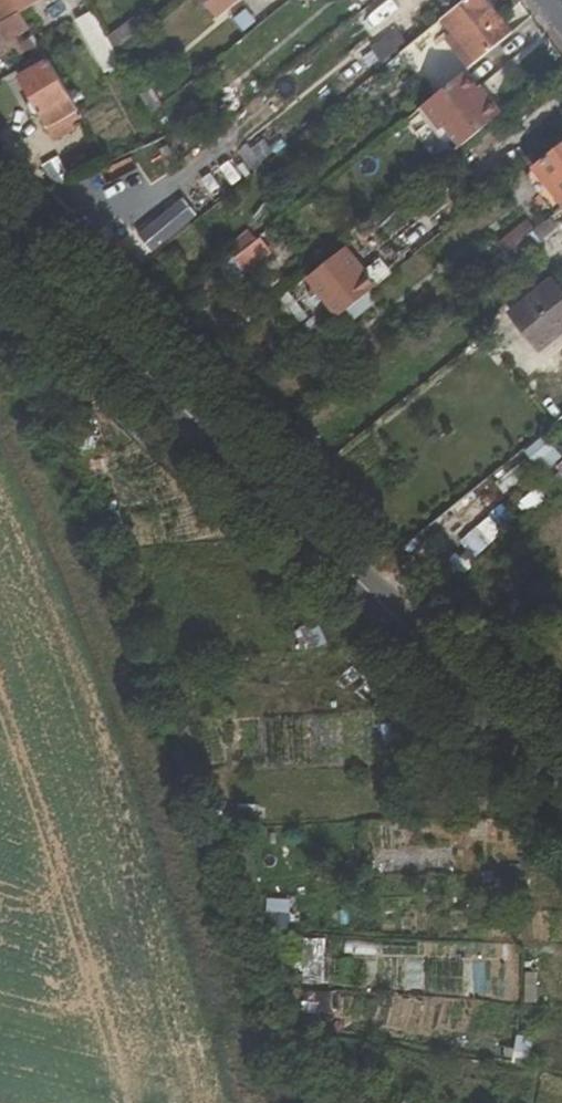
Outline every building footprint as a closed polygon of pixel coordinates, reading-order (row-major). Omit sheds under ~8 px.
[(40,45),(19,9),(13,0),(0,0),(0,19),(3,24),(0,25),(0,31),(17,59),(23,55),(40,45)] [(20,9),(36,0),(14,0),(20,9)] [(249,0),(230,16),(246,37),(265,21),(249,0)] [(480,60),(514,33),(486,0),(467,0),(444,18),(480,60)] [(105,70),(120,61),(117,55),(107,38),(92,10),(77,19),(105,70)] [(135,18),(107,38),(117,55),(146,32),(135,18)] [(373,47),(383,61),(407,44),(397,30),(373,47)] [(29,65),(46,55),(40,45),(23,55),(29,65)] [(74,124),(84,118),(50,60),(20,77),(56,140),(76,128),(74,124)] [(443,128),(448,124),(465,145),(508,110),(486,82),(481,86),(468,70),(424,106),(443,128)] [(420,109),(455,153),(465,145),(448,124),(443,128),(424,106),(420,109)] [(561,201),(561,148),(536,169),(542,177),(558,196),(561,201)] [(45,168),(58,190),(71,183),(59,160),(45,168)] [(548,205),(558,196),(542,177),(532,185),(548,205)] [(182,198),(138,233),(153,251),(196,215),(182,198)] [(561,211),(534,231),(529,235),(537,243),(561,224),(561,213),(561,211)] [(527,222),(500,244),(506,252),(529,235),(534,231),(527,222)] [(537,243),(529,235),(507,253),(515,262),(537,243)] [(260,239),(236,258),(246,271),(270,252),(260,239)] [(364,269),(347,248),(310,280),(336,312),(355,296),(345,284),(364,269)] [(541,350),(561,333),(561,291),(553,280),(511,313),(541,350)] [(371,290),(340,315),(349,327),(380,300),(371,290)] [(313,319),(294,334),(303,345),(322,331),(313,319)] [(530,453),(544,471),(544,472),(561,458),(561,456),(545,435),(527,450),(530,453)] [(447,547),(544,471),(530,453),(496,481),(498,484),(436,533),(447,547)]
